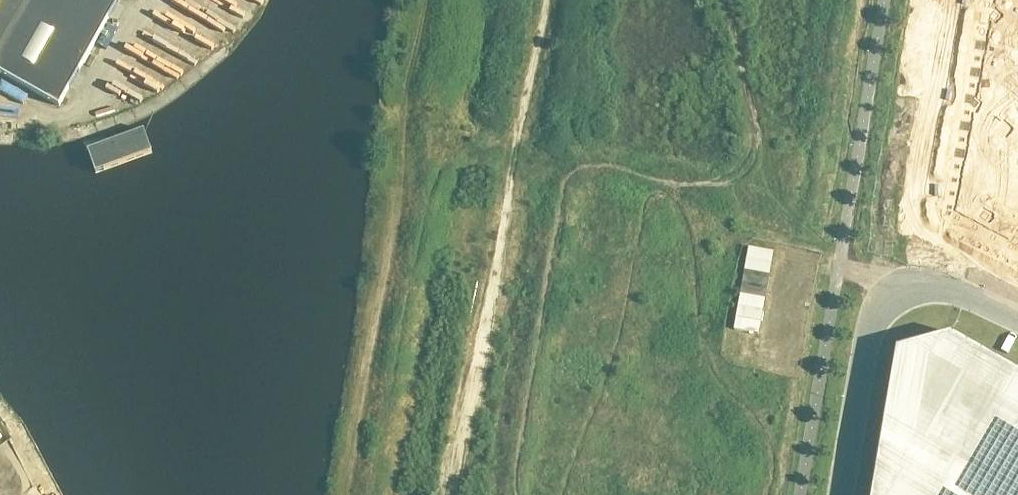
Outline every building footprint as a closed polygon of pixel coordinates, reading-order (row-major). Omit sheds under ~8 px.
[(120,0),(0,0),(0,74),(59,108),(120,0)] [(947,215),(1017,253),(1017,0),(987,0),(947,215)] [(203,35),(197,42),(213,55),(219,48),(203,35)] [(156,43),(154,53),(172,58),(174,47),(156,43)] [(749,249),(734,331),(759,335),(774,254),(749,249)] [(951,334),(896,350),(871,494),(1017,494),(1017,372),(951,334)]
